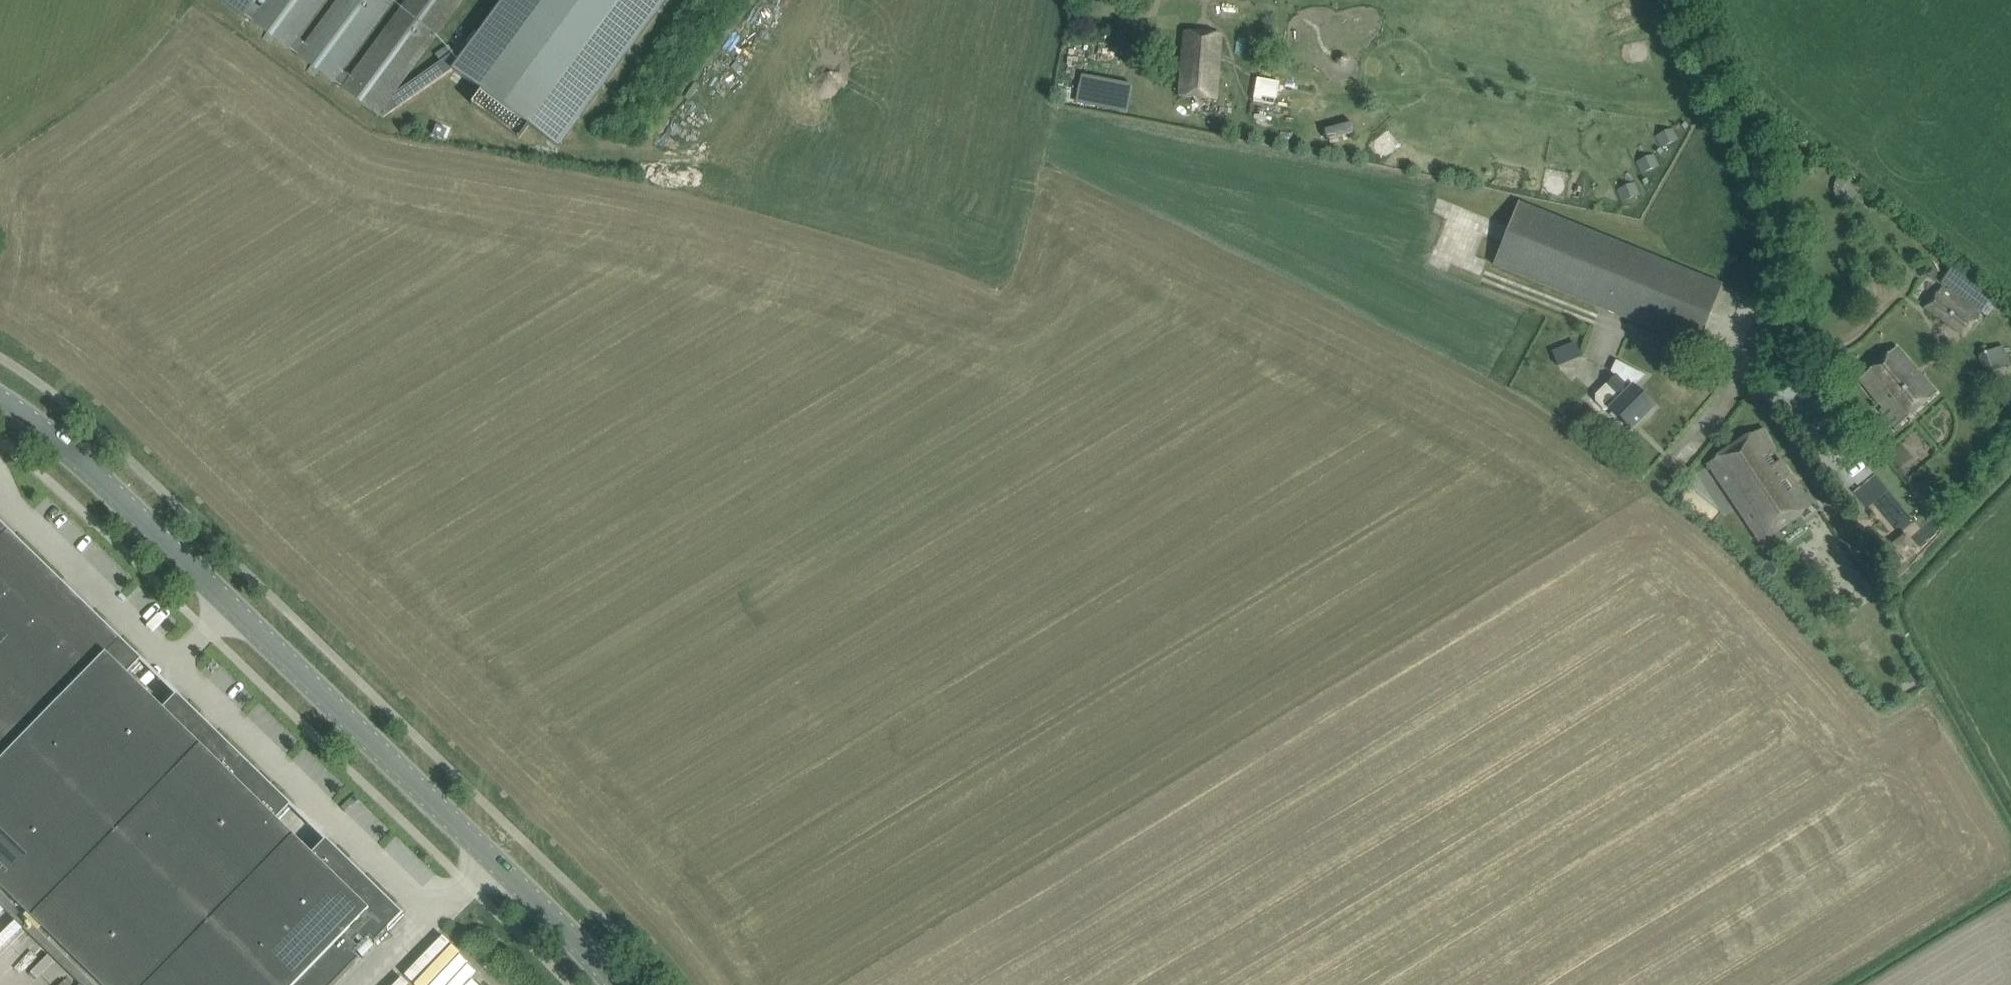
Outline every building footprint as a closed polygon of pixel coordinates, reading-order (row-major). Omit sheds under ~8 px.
[(326,0),(270,0),(262,10),(253,3),(255,0),(224,0),(290,49),(291,47),(300,54),(298,56),(333,82),(334,81),(347,90),(345,92),(382,119),(453,70),(556,146),(664,0),(508,0),(463,60),(454,53),(394,95),(463,0),(409,0),(351,79),(341,72),(394,0),(341,0),(307,45),(298,38),(326,0)] [(1217,101),(1220,53),(1183,50),(1179,98),(1217,101)] [(1698,348),(1723,285),(1519,203),(1494,265),(1698,348)] [(1971,326),(1979,315),(1942,287),(1926,308),(1949,325),(1957,315),(1971,326)] [(1560,367),(1584,355),(1577,340),(1552,352),(1560,367)] [(1986,373),(1998,369),(1991,352),(1989,352),(1986,346),(1980,348),(1983,354),(1980,355),(1986,373)] [(1898,347),(1859,380),(1881,409),(1879,410),(1895,429),(1937,392),(1898,347)] [(1610,409),(1617,416),(1631,430),(1654,407),(1634,387),(1645,376),(1618,362),(1613,371),(1617,376),(1599,395),(1597,402),(1606,410),(1610,409)] [(1768,455),(1776,452),(1764,429),(1708,466),(1758,541),(1815,503),(1798,485),(1792,490),(1785,481),(1792,476),(1781,460),(1775,465),(1768,455)] [(122,641),(83,603),(78,608),(62,592),(67,587),(0,522),(0,889),(99,984),(336,984),(360,960),(355,955),(370,939),(376,944),(403,915),(327,841),(313,856),(277,821),(292,806),(243,759),(238,764),(222,748),(227,743),(178,696),(164,711),(128,676),(143,661),(122,641)] [(1894,542),(1908,560),(1922,549),(1908,531),(1894,542)] [(418,984),(494,984),(447,935),(407,972),(418,984)]
